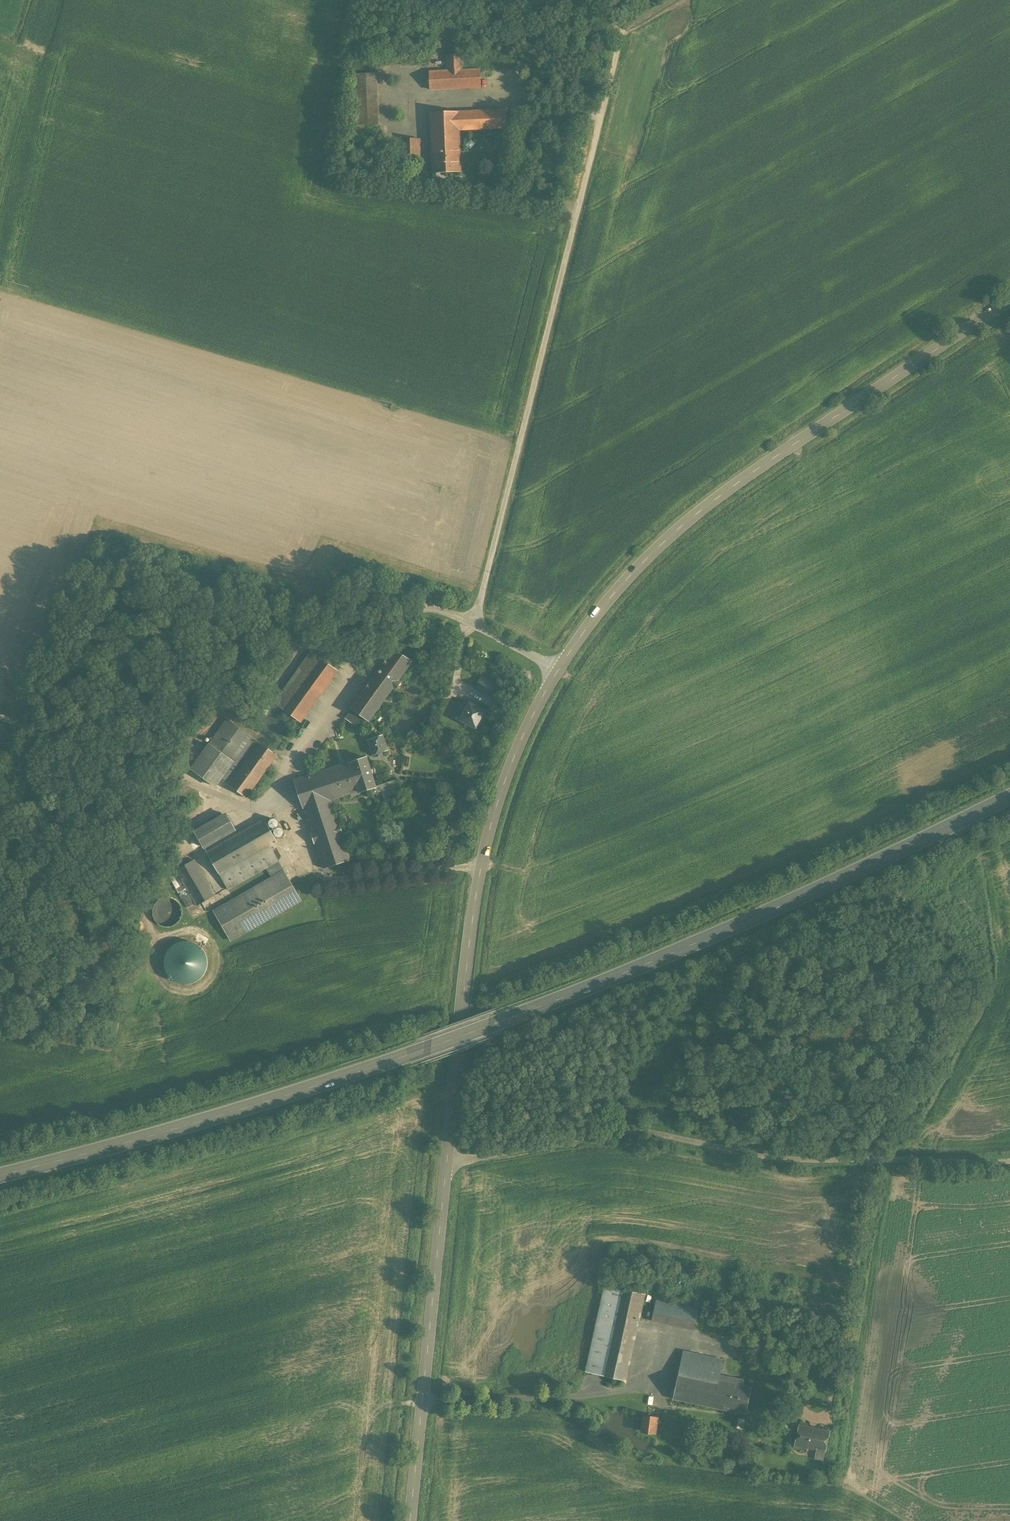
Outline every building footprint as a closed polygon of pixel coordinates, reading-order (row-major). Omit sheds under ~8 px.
[(461,55),(445,55),(446,71),(429,72),(430,90),(480,87),(480,69),(462,70),(461,55)] [(376,74),(355,75),(357,126),(378,125),(376,74)] [(505,110),(430,113),(431,131),(458,130),(506,128),(505,110)] [(458,130),(431,131),(433,173),(460,172),(458,130)] [(419,139),(401,139),(401,158),(419,159),(419,139)] [(394,649),(351,708),(368,721),(393,688),(395,690),(401,683),(398,680),(412,662),(394,649)] [(293,694),(282,709),(300,722),(337,671),(319,658),(293,694)] [(494,684),(481,677),(475,688),(488,695),(494,684)] [(285,689),(274,703),(282,709),(293,694),(285,689)] [(464,712),(469,703),(465,700),(460,709),(464,712)] [(476,706),(469,703),(464,712),(460,720),(476,728),(482,715),(485,711),(481,709),(476,706)] [(483,705),(481,709),(485,711),(482,715),(486,717),(491,708),(483,705)] [(254,739),(227,720),(209,744),(210,745),(233,761),(220,779),(223,781),(254,739)] [(382,735),(367,740),(372,755),(388,750),(382,735)] [(254,739),(223,781),(229,785),(259,743),(254,739)] [(259,743),(229,785),(246,797),(276,755),(259,743)] [(233,761),(210,745),(192,769),(215,786),(220,779),(233,761)] [(366,757),(294,781),(303,808),(330,800),(350,793),(351,796),(360,793),(359,792),(371,788),(376,787),(375,786),(366,757)] [(468,786),(469,775),(461,774),(460,785),(468,786)] [(393,780),(375,786),(376,787),(371,788),(372,794),(382,791),(388,810),(401,805),(393,780)] [(330,800),(303,808),(311,832),(310,832),(314,844),(315,843),(323,868),(350,860),(342,835),(343,834),(339,823),(338,823),(330,800)] [(226,815),(196,833),(204,847),(234,829),(226,815)] [(264,819),(207,852),(220,875),(270,846),(277,842),(264,819)] [(275,819),(273,819),(272,819),(271,820),(270,820),(269,821),(269,822),(269,823),(268,824),(269,826),(270,827),(271,828),(273,828),(274,828),(275,827),(276,827),(277,826),(277,825),(278,823),(277,822),(277,821),(276,820),(275,819)] [(280,828),(279,828),(278,828),(277,828),(276,829),(275,829),(274,830),(274,831),(274,832),(274,833),(274,835),(275,836),(276,836),(278,837),(280,836),(281,835),(282,834),(283,833),(283,832),(282,831),(282,830),(281,829),(280,828)] [(270,846),(220,875),(228,890),(266,867),(278,861),(270,846)] [(214,895),(194,860),(176,870),(196,906),(214,895)] [(284,871),(278,861),(266,867),(272,878),(284,871)] [(272,878),(214,912),(230,940),(300,900),(284,871),(272,878)] [(171,898),(169,897),(166,897),(164,898),(162,898),(161,899),(159,900),(157,902),(155,903),(154,905),(153,907),(153,908),(153,910),(152,911),(152,912),(152,914),(153,915),(153,917),(155,920),(156,922),(157,923),(159,924),(161,925),(163,926),(165,926),(168,927),(171,926),(172,926),(174,925),(176,924),(177,923),(178,921),(179,920),(180,918),(181,917),(181,915),(181,914),(182,912),(181,909),(181,907),(180,906),(179,904),(178,902),(176,901),(175,900),(174,899),(173,899),(171,898)] [(604,1285),(585,1371),(601,1375),(620,1288),(604,1285)] [(644,1294),(620,1288),(601,1375),(625,1380),(644,1294)] [(698,1306),(656,1296),(651,1319),(693,1329),(695,1319),(698,1306)] [(718,1359),(683,1351),(673,1399),(707,1406),(718,1359)] [(726,1381),(718,1379),(722,1360),(718,1359),(707,1406),(745,1414),(751,1386),(741,1384),(742,1380),(727,1377),(726,1381)] [(805,1402),(787,1393),(783,1401),(801,1410),(805,1402)] [(648,1396),(648,1404),(657,1404),(658,1396),(648,1396)] [(656,1418),(644,1416),(642,1431),(654,1432),(656,1418)] [(828,1432),(799,1425),(795,1445),(824,1451),(828,1432)]
